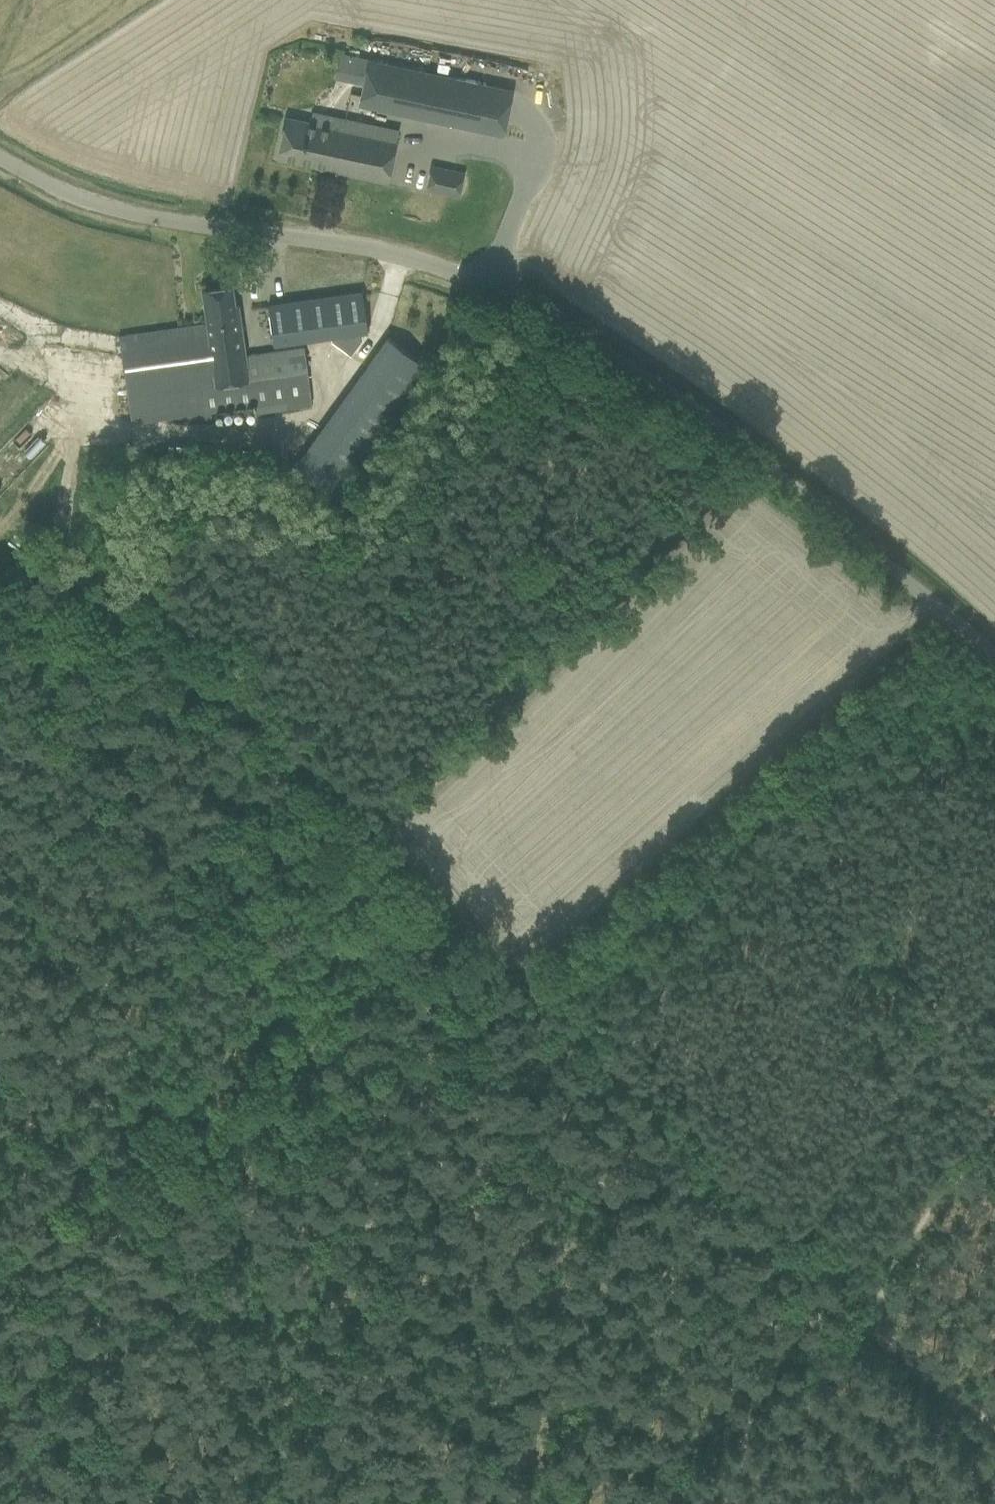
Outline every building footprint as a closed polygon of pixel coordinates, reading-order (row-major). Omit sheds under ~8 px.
[(362,85),(358,105),(503,135),(513,89),(368,58),(362,85)] [(282,137),(278,157),(387,180),(392,160),(398,130),(335,117),(334,126),(310,121),(287,116),(282,137)] [(432,167),(428,188),(458,195),(462,173),(432,167)] [(122,356),(130,423),(186,416),(186,423),(214,419),(213,412),(295,401),(296,406),(312,404),(305,349),(245,357),(241,324),(238,305),(235,305),(232,284),(202,288),(207,323),(119,336),(122,356)] [(362,292),(268,305),(271,325),(272,335),(274,344),(333,336),(334,341),(353,356),(365,337),(364,331),(368,331),(367,322),(365,312),(362,292)] [(293,465),(340,499),(434,370),(387,336),(293,465)]
